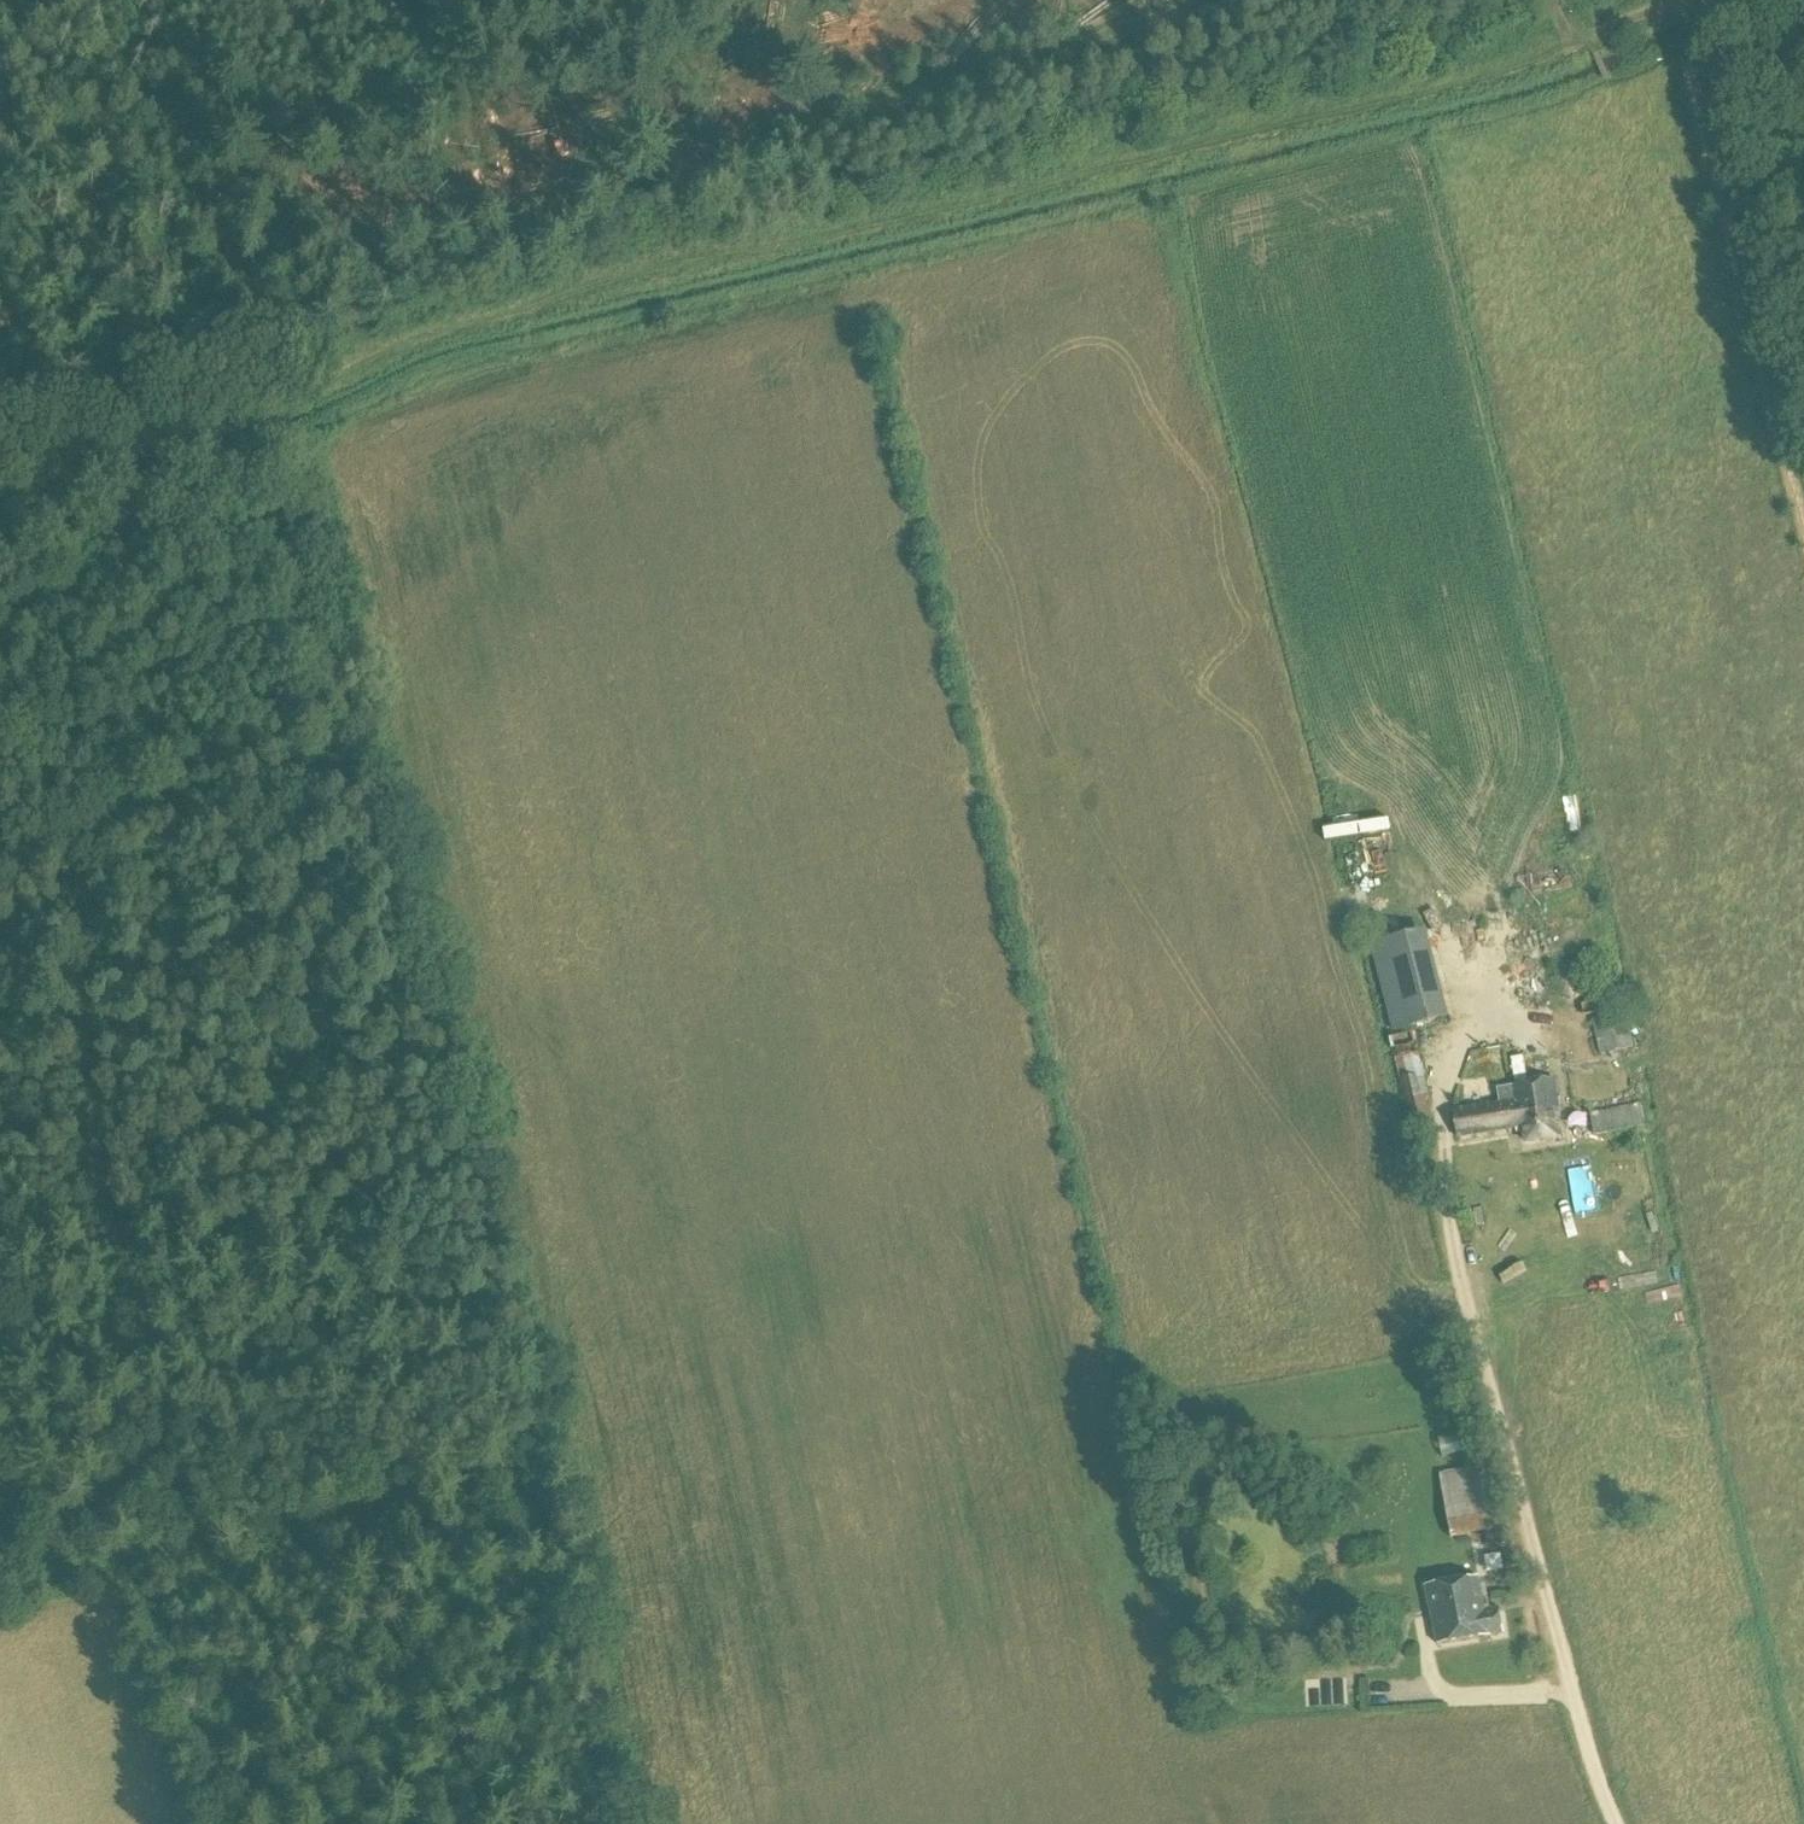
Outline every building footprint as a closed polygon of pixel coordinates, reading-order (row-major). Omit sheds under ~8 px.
[(1443,1019),(1421,935),(1372,948),(1392,1032),(1443,1019)] [(1593,1021),(1601,1054),(1634,1046),(1626,1013),(1593,1021)] [(1426,1049),(1409,1055),(1418,1076),(1434,1070),(1426,1049)] [(1401,1081),(1414,1133),(1433,1129),(1426,1097),(1431,1096),(1426,1075),(1401,1081)] [(1454,1112),(1458,1139),(1524,1129),(1526,1145),(1563,1140),(1559,1113),(1560,1112),(1555,1081),(1497,1089),(1499,1105),(1454,1112)] [(1592,1113),(1596,1135),(1645,1126),(1641,1104),(1592,1113)] [(1493,1465),(1439,1475),(1450,1536),(1503,1527),(1493,1465)] [(1425,1588),(1437,1646),(1504,1637),(1500,1611),(1490,1612),(1488,1599),(1483,1600),(1480,1581),(1425,1588)]
